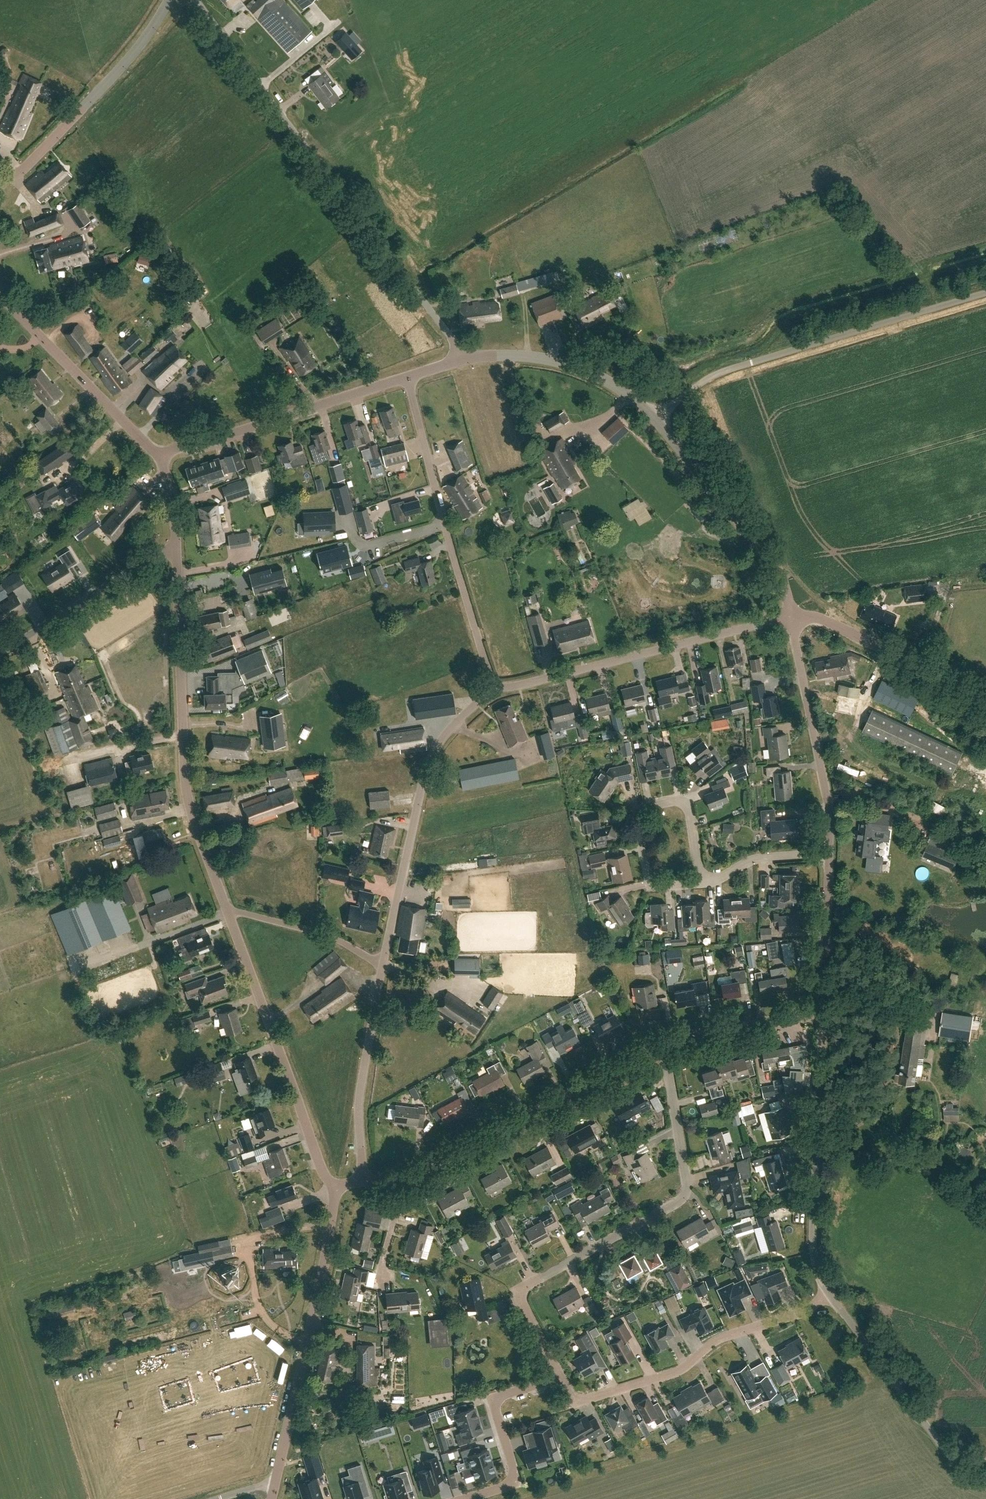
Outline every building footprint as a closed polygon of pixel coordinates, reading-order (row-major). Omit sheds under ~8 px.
[(284,0),(256,0),(248,7),(287,52),(311,31),(284,0)] [(302,9),(312,0),(294,0),(302,9)] [(419,11),(422,17),(435,11),(433,6),(419,11)] [(325,73),(322,75),(309,84),(308,85),(325,108),(339,98),(329,85),(332,83),(325,73)] [(23,74),(19,83),(21,84),(10,107),(8,107),(0,126),(0,131),(20,140),(32,114),(27,111),(40,82),(23,74)] [(72,176),(60,161),(46,173),(43,170),(25,184),(40,202),(72,176)] [(90,221),(79,203),(68,210),(79,228),(90,221)] [(62,223),(58,213),(35,222),(33,218),(24,221),(29,235),(62,223)] [(89,260),(82,236),(35,250),(41,271),(59,266),(60,268),(89,260)] [(118,261),(116,253),(103,255),(105,264),(118,261)] [(520,290),(540,286),(539,281),(547,280),(547,279),(558,277),(557,274),(519,281),(520,290)] [(518,293),(516,284),(499,288),(502,298),(518,293)] [(200,295),(194,286),(183,295),(189,303),(200,295)] [(612,306),(606,293),(600,296),(599,295),(590,299),(590,298),(571,307),(580,325),(596,318),(594,314),(612,306)] [(562,317),(553,294),(531,302),(539,325),(562,317)] [(478,302),(474,303),(477,325),(482,324),(482,322),(500,319),(498,304),(494,304),(493,303),(481,304),(480,302),(478,302)] [(477,325),(474,303),(459,305),(462,327),(477,325)] [(284,331),(277,319),(256,331),(264,343),(284,331)] [(85,333),(78,323),(64,333),(82,359),(90,353),(79,338),(85,333)] [(143,341),(134,331),(121,343),(130,353),(143,341)] [(310,351),(300,335),(281,347),(288,358),(291,357),(302,375),(315,366),(307,353),(310,351)] [(186,358),(173,343),(155,358),(142,369),(159,388),(174,375),(170,372),(173,370),(186,358)] [(157,352),(152,345),(140,356),(145,362),(157,352)] [(90,358),(102,374),(118,363),(107,347),(90,358)] [(144,364),(137,356),(124,367),(131,375),(144,364)] [(118,363),(102,374),(100,375),(113,394),(131,382),(118,363)] [(51,384),(38,368),(26,378),(46,404),(61,393),(53,383),(51,384)] [(162,395),(150,388),(139,406),(150,413),(162,395)] [(63,429),(46,407),(36,415),(39,419),(34,423),(42,433),(47,429),(53,437),(63,429)] [(380,412),(389,437),(400,433),(397,424),(398,424),(393,407),(380,412)] [(564,424),(558,413),(543,422),(549,432),(564,424)] [(629,429),(617,417),(601,432),(613,444),(629,429)] [(358,426),(356,420),(344,425),(348,438),(344,440),(347,449),(356,446),(353,438),(360,436),(362,443),(371,440),(365,424),(358,426)] [(330,447),(325,430),(312,435),(314,444),(309,445),(314,462),(322,460),(331,457),(327,447),(330,447)] [(574,462),(561,438),(539,451),(561,488),(579,478),(571,464),(574,462)] [(66,442),(35,464),(42,474),(73,453),(66,442)] [(293,448),(291,442),(280,445),(283,454),(278,455),(280,462),(285,461),(291,459),(294,467),(307,463),(304,452),(302,445),(293,448)] [(471,464),(461,442),(447,447),(457,470),(471,464)] [(379,456),(376,443),(368,445),(368,449),(362,450),(364,460),(379,456)] [(406,453),(404,443),(381,448),(383,458),(406,453)] [(243,467),(238,451),(225,455),(229,471),(243,467)] [(257,455),(245,459),(249,473),(261,469),(257,455)] [(203,463),(209,482),(220,479),(219,476),(224,475),(219,458),(203,463)] [(209,482),(203,463),(189,467),(186,472),(190,485),(208,480),(209,482)] [(345,479),(341,463),(329,466),(333,482),(345,479)] [(461,475),(443,486),(463,519),(482,507),(476,498),(475,498),(461,475)] [(251,493),(246,479),(222,487),(226,501),(251,493)] [(82,495),(81,494),(82,493),(80,490),(79,490),(75,482),(66,487),(65,486),(59,490),(48,496),(45,491),(36,496),(42,508),(52,503),(52,502),(62,496),(67,504),(82,495)] [(562,498),(553,482),(545,487),(554,503),(562,498)] [(349,496),(346,484),(334,487),(337,500),(349,496)] [(152,503),(134,487),(116,507),(120,510),(107,524),(110,527),(106,532),(114,539),(119,533),(120,535),(134,520),(135,521),(152,503)] [(421,511),(418,499),(403,503),(403,501),(395,504),(396,510),(404,508),(406,515),(421,511)] [(390,503),(373,506),(374,513),(391,510),(390,503)] [(199,507),(202,528),(199,529),(202,545),(224,542),(223,531),(221,531),(217,505),(199,507)] [(367,509),(355,512),(361,533),(372,530),(367,509)] [(575,510),(561,516),(567,529),(581,522),(575,510)] [(305,531),(334,529),(333,512),(304,514),(305,531)] [(100,524),(93,514),(71,529),(78,539),(100,524)] [(241,533),(228,536),(230,546),(243,544),(243,545),(250,544),(249,532),(241,533)] [(351,564),(346,545),(317,553),(321,567),(321,570),(323,569),(322,567),(330,564),(331,567),(344,563),(345,566),(351,564)] [(64,563),(44,576),(52,589),(67,580),(66,578),(71,575),(67,568),(77,562),(69,549),(59,556),(64,563)] [(420,563),(419,557),(404,561),(407,572),(418,569),(422,584),(435,581),(432,567),(430,560),(420,563)] [(361,565),(349,569),(351,577),(364,574),(361,565)] [(380,565),(369,569),(372,577),(383,573),(380,565)] [(270,568),(249,573),(249,574),(252,573),(253,576),(250,577),(253,588),(254,587),(256,593),(275,588),(274,582),(285,579),(282,568),(271,571),(270,568)] [(23,584),(30,595),(45,586),(37,575),(23,584)] [(6,577),(1,581),(5,588),(10,584),(6,577)] [(927,600),(925,583),(905,586),(907,603),(927,600)] [(14,593),(0,602),(1,604),(0,605),(0,621),(1,622),(9,617),(12,615),(14,617),(25,610),(14,593)] [(537,602),(535,593),(524,596),(527,604),(537,602)] [(255,616),(250,600),(241,603),(246,619),(255,616)] [(242,612),(239,602),(233,604),(236,614),(242,612)] [(870,622),(871,620),(892,629),(897,616),(885,611),(886,610),(866,602),(860,618),(870,622)] [(229,624),(226,610),(197,616),(201,634),(213,632),(212,628),(229,624)] [(548,642),(540,613),(527,616),(535,646),(548,642)] [(559,653),(577,648),(576,645),(594,640),(589,620),(553,630),(559,653)] [(267,630),(243,640),(247,649),(271,639),(267,630)] [(236,650),(230,635),(217,640),(217,642),(199,649),(204,662),(236,650)] [(743,664),(739,647),(736,647),(735,647),(725,649),(725,650),(729,667),(734,666),(737,677),(742,676),(740,665),(743,664)] [(205,707),(226,706),(225,703),(232,702),(232,688),(271,672),(262,650),(235,661),(235,672),(218,673),(218,676),(207,676),(207,691),(204,691),(205,707)] [(830,657),(831,659),(815,663),(818,678),(833,675),(834,677),(851,673),(847,653),(830,657)] [(761,670),(759,658),(749,659),(751,672),(761,670)] [(75,664),(56,672),(65,697),(66,697),(72,695),(71,690),(83,685),(75,664)] [(720,687),(716,666),(701,669),(704,684),(696,685),(700,703),(710,701),(707,690),(720,687)] [(48,690),(40,669),(25,675),(29,687),(37,683),(41,693),(48,690)] [(677,683),(675,676),(655,681),(659,695),(660,697),(657,698),(659,708),(671,705),(668,693),(678,691),(678,693),(690,690),(688,681),(677,683)] [(919,697),(883,679),(873,699),(910,717),(919,697)] [(752,687),(754,698),(766,696),(764,684),(752,687)] [(860,688),(839,684),(833,712),(855,716),(860,688)] [(71,690),(72,695),(66,697),(74,718),(69,719),(64,706),(50,711),(55,724),(45,728),(55,756),(93,742),(83,714),(98,709),(89,686),(84,688),(83,685),(71,690)] [(645,701),(641,685),(622,690),(626,706),(645,701)] [(453,692),(413,698),(416,718),(456,712),(453,692)] [(610,709),(606,694),(587,699),(591,714),(598,712),(599,717),(611,714),(615,730),(612,730),(614,738),(626,735),(624,728),(622,728),(616,707),(610,709)] [(696,704),(694,695),(687,697),(689,706),(696,704)] [(778,712),(775,696),(762,698),(765,714),(778,712)] [(748,711),(746,701),(730,704),(732,715),(748,711)] [(573,715),(570,703),(551,707),(555,723),(566,720),(568,728),(576,726),(576,727),(577,727),(580,739),(587,737),(581,713),(573,715)] [(516,720),(509,704),(494,710),(501,726),(500,727),(508,747),(527,739),(519,720),(516,720)] [(651,721),(657,720),(655,708),(648,709),(651,721)] [(963,752),(872,709),(862,732),(952,774),(963,752)] [(281,713),(260,716),(264,748),(285,746),(281,713)] [(778,734),(777,725),(764,726),(766,736),(768,736),(771,757),(789,755),(786,733),(778,734)] [(426,749),(423,726),(380,733),(383,749),(400,747),(401,752),(426,749)] [(555,755),(548,731),(540,733),(546,758),(555,755)] [(250,740),(212,735),(209,756),(226,759),(227,756),(248,759),(250,740)] [(631,754),(629,741),(620,743),(622,756),(631,754)] [(698,776),(711,766),(715,770),(722,765),(710,750),(709,750),(705,744),(700,743),(694,748),(693,752),(698,758),(690,765),(698,776)] [(656,758),(659,777),(672,775),(670,766),(676,765),(673,746),(660,748),(662,757),(656,758)] [(659,777),(656,758),(650,759),(648,751),(636,753),(640,772),(647,771),(648,779),(659,777)] [(152,766),(148,752),(139,755),(138,753),(132,754),(133,759),(127,761),(129,770),(134,769),(135,771),(152,766)] [(84,765),(90,785),(117,778),(112,758),(84,765)] [(518,778),(514,758),(459,769),(463,790),(518,778)] [(633,778),(630,764),(610,768),(607,773),(602,770),(596,778),(597,779),(590,790),(605,801),(610,793),(612,794),(617,787),(615,785),(618,781),(633,778)] [(766,776),(773,776),(776,799),(792,797),(789,771),(780,772),(780,766),(766,767),(766,776)] [(318,777),(317,767),(305,769),(306,779),(318,777)] [(747,769),(732,775),(734,781),(750,775),(747,769)] [(287,781),(286,770),(268,773),(270,783),(287,781)] [(730,785),(728,779),(714,784),(716,790),(705,794),(709,807),(728,800),(723,788),(730,785)] [(94,803),(90,785),(66,791),(70,808),(94,803)] [(277,815),(276,812),(298,804),(291,787),(267,796),(266,794),(242,803),(250,826),(277,815)] [(235,805),(233,790),(202,795),(205,810),(235,805)] [(392,806),(390,790),(370,792),(372,808),(392,806)] [(168,808),(165,791),(128,798),(133,820),(164,813),(163,809),(168,808)] [(933,801),(931,810),(946,813),(948,804),(933,801)] [(118,815),(114,802),(94,807),(98,820),(118,815)] [(774,821),(773,808),(761,810),(763,827),(771,827),(772,840),(796,837),(794,819),(774,821)] [(890,814),(867,812),(866,821),(860,820),(856,855),(867,856),(865,870),(878,871),(880,858),(875,857),(877,840),(872,839),(874,828),(888,829),(890,814)] [(601,823),(599,813),(583,816),(586,834),(592,833),(593,835),(595,834),(596,841),(598,840),(599,848),(608,846),(607,841),(617,839),(615,830),(613,830),(613,826),(604,828),(603,823),(601,823)] [(122,832),(119,819),(99,824),(102,837),(122,832)] [(344,823),(323,826),(324,836),(346,834),(344,823)] [(313,835),(321,834),(321,825),(312,826),(313,835)] [(395,830),(377,826),(370,853),(386,857),(388,845),(391,845),(395,830)] [(156,831),(155,829),(142,833),(144,837),(135,839),(137,847),(146,844),(147,849),(157,846),(156,844),(165,841),(162,830),(156,831)] [(122,844),(119,835),(103,839),(106,848),(122,844)] [(959,856),(927,843),(922,855),(954,868),(959,856)] [(631,877),(629,866),(627,866),(625,856),(605,860),(604,853),(589,856),(591,868),(611,864),(615,880),(631,877)] [(973,865),(976,857),(967,853),(963,861),(973,865)] [(349,869),(324,863),(321,876),(346,881),(349,869)] [(142,893),(133,871),(116,878),(128,905),(143,899),(140,894),(142,893)] [(768,887),(768,874),(760,874),(761,887),(768,887)] [(780,887),(799,887),(799,882),(798,882),(798,874),(773,874),(773,879),(780,879),(780,887)] [(364,882),(350,879),(348,889),(360,891),(358,903),(361,903),(360,907),(351,906),(347,926),(361,929),(361,927),(375,930),(379,911),(366,909),(366,905),(371,906),(373,894),(362,892),(364,882)] [(132,928),(114,887),(58,911),(75,952),(132,928)] [(780,887),(779,894),(772,894),(772,906),(784,906),(784,900),(797,900),(798,893),(799,893),(799,887),(780,887)] [(600,898),(599,891),(587,893),(588,900),(600,898)] [(157,932),(185,921),(184,918),(196,914),(189,896),(174,901),(172,898),(148,908),(157,932)] [(614,902),(609,896),(598,903),(603,911),(608,907),(621,925),(634,916),(627,906),(628,905),(622,896),(614,902)] [(736,898),(737,916),(745,915),(746,921),(756,920),(755,907),(750,907),(749,897),(736,898)] [(737,916),(736,898),(723,899),(724,909),(717,910),(718,924),(731,923),(730,916),(737,916)] [(696,900),(694,901),(694,904),(682,905),(683,918),(678,919),(678,930),(689,930),(689,925),(697,925),(697,922),(696,900)] [(696,900),(697,922),(704,922),(704,926),(715,926),(714,913),(707,914),(707,900),(696,900)] [(667,909),(667,903),(652,905),(652,912),(647,913),(647,916),(647,925),(649,926),(653,926),(655,925),(655,923),(662,922),(662,929),(675,928),(673,909),(667,909)] [(402,905),(397,935),(400,935),(398,950),(416,953),(418,939),(420,939),(425,909),(402,905)] [(763,909),(759,913),(765,919),(769,914),(763,909)] [(779,914),(779,912),(774,913),(774,923),(779,923),(779,930),(799,930),(799,921),(801,921),(801,914),(799,914),(798,913),(779,914)] [(212,933),(225,928),(223,922),(210,927),(212,933)] [(771,938),(770,927),(760,928),(760,939),(771,938)] [(196,935),(195,930),(178,936),(182,948),(179,949),(183,960),(193,956),(192,954),(198,952),(199,954),(205,952),(205,951),(213,948),(212,946),(215,945),(213,940),(211,940),(208,933),(197,937),(197,935),(196,935)] [(795,961),(791,942),(780,944),(784,963),(795,961)] [(755,966),(753,950),(746,951),(749,967),(755,966)] [(649,963),(648,953),(637,954),(638,964),(649,963)] [(347,966),(339,956),(317,974),(325,984),(347,966)] [(479,958),(454,958),(454,974),(479,974),(479,958)] [(770,978),(772,989),(779,987),(780,991),(788,989),(785,976),(787,976),(786,967),(770,970),(771,978),(770,978)] [(746,979),(744,968),(731,970),(732,980),(722,982),(725,996),(741,993),(739,981),(746,979)] [(192,977),(189,969),(178,973),(180,980),(192,977)] [(754,972),(756,981),(758,980),(760,991),(772,989),(770,978),(762,979),(761,971),(754,972)] [(227,983),(224,975),(208,981),(206,976),(185,983),(187,990),(185,991),(188,998),(199,994),(202,1002),(228,993),(225,983),(227,983)] [(322,991),(323,994),(303,1006),(312,1021),(329,1011),(330,1013),(355,997),(342,978),(322,991)] [(707,991),(706,981),(693,983),(694,988),(676,990),(678,1004),(697,1001),(695,993),(707,991)] [(657,1003),(653,982),(633,985),(637,1007),(657,1003)] [(503,993),(492,986),(482,1002),(493,1009),(503,993)] [(485,1017),(447,992),(435,1011),(454,1024),(457,1021),(475,1033),(485,1017)] [(586,1010),(581,999),(575,1002),(581,1013),(586,1010)] [(227,1034),(241,1030),(235,1009),(219,1013),(223,1026),(224,1026),(227,1034)] [(211,1020),(208,1010),(181,1019),(184,1029),(211,1020)] [(942,1011),(939,1036),(970,1040),(973,1016),(942,1011)] [(602,1040),(622,1029),(615,1015),(594,1026),(602,1040)] [(921,1075),(922,1069),(923,1059),(924,1059),(924,1058),(925,1051),(925,1050),(926,1045),(926,1044),(924,1044),(927,1023),(909,1021),(906,1041),(905,1041),(900,1074),(896,1073),(895,1081),(915,1084),(916,1075),(921,1075)] [(567,1031),(563,1023),(556,1027),(558,1031),(551,1034),(550,1031),(543,1034),(549,1046),(556,1042),(561,1052),(573,1045),(576,1050),(584,1046),(574,1027),(567,1031)] [(536,1041),(527,1046),(534,1061),(518,1069),(525,1082),(545,1072),(540,1063),(547,1060),(542,1050),(541,1051),(536,1041)] [(775,1048),(777,1060),(778,1066),(787,1064),(788,1066),(794,1065),(793,1057),(791,1057),(789,1046),(775,1048)] [(768,1061),(777,1060),(775,1048),(762,1050),(764,1062),(761,1062),(763,1070),(769,1069),(768,1061)] [(717,1062),(718,1066),(723,1081),(724,1080),(723,1076),(738,1072),(739,1077),(751,1074),(745,1056),(735,1059),(734,1057),(717,1062)] [(258,1076),(251,1058),(235,1064),(237,1070),(241,1069),(242,1072),(234,1075),(238,1083),(258,1076)] [(224,1073),(220,1061),(203,1068),(207,1079),(224,1073)] [(472,1081),(473,1082),(469,1085),(475,1096),(479,1094),(492,1088),(493,1089),(504,1084),(500,1076),(506,1072),(500,1061),(486,1068),(489,1073),(472,1081)] [(703,1071),(708,1086),(723,1081),(718,1066),(703,1071)] [(799,1069),(789,1068),(789,1074),(780,1073),(784,1092),(801,1090),(799,1069)] [(774,1090),(773,1084),(761,1086),(763,1097),(782,1093),(781,1089),(774,1090)] [(471,1100),(465,1088),(457,1092),(460,1098),(434,1112),(438,1119),(444,1117),(446,1122),(458,1116),(459,1118),(470,1112),(465,1103),(471,1100)] [(650,1108),(640,1090),(626,1097),(627,1099),(615,1106),(623,1119),(641,1110),(642,1112),(650,1108)] [(714,1113),(712,1103),(700,1107),(703,1116),(714,1113)] [(425,1107),(419,1106),(418,1112),(396,1109),(394,1122),(417,1125),(418,1116),(424,1117),(425,1107)] [(791,1132),(783,1106),(766,1111),(773,1137),(791,1132)] [(947,1120),(960,1120),(960,1108),(947,1108),(947,1120)] [(737,1110),(730,1112),(731,1119),(738,1117),(737,1110)] [(275,1125),(270,1111),(249,1118),(257,1138),(266,1135),(264,1129),(275,1125)] [(757,1121),(755,1114),(744,1117),(745,1124),(757,1121)] [(602,1145),(591,1124),(567,1136),(576,1152),(591,1144),(594,1149),(602,1145)] [(719,1161),(732,1157),(729,1149),(727,1149),(721,1130),(705,1136),(712,1158),(718,1156),(719,1161)] [(254,1147),(249,1134),(239,1137),(243,1150),(254,1147)] [(618,1136),(614,1138),(620,1149),(624,1147),(618,1136)] [(229,1147),(233,1156),(241,1152),(238,1144),(229,1147)] [(556,1161),(548,1146),(526,1159),(534,1174),(556,1161)] [(963,1146),(959,1154),(967,1157),(971,1150),(963,1146)] [(282,1148),(270,1152),(271,1153),(268,1154),(269,1157),(263,1160),(269,1178),(279,1174),(280,1173),(282,1172),(283,1169),(284,1167),(283,1166),(288,1164),(282,1148)] [(258,1164),(253,1150),(241,1154),(246,1168),(258,1164)] [(638,1156),(635,1150),(624,1155),(629,1164),(632,1162),(642,1180),(656,1172),(645,1152),(638,1156)] [(774,1159),(773,1153),(752,1159),(754,1166),(762,1164),(768,1187),(787,1182),(782,1164),(781,1157),(774,1159)] [(670,1171),(680,1165),(673,1156),(664,1163),(670,1171)] [(749,1176),(747,1157),(736,1161),(737,1171),(712,1176),(715,1190),(721,1189),(727,1192),(729,1205),(744,1203),(739,1178),(749,1176)] [(238,1160),(231,1162),(234,1171),(241,1169),(238,1160)] [(501,1164),(495,1167),(496,1170),(481,1178),(489,1193),(511,1181),(501,1164)] [(572,1175),(568,1166),(552,1174),(557,1183),(572,1175)] [(472,1194),(466,1183),(460,1186),(461,1189),(450,1195),(448,1193),(438,1198),(447,1217),(470,1205),(466,1197),(472,1194)] [(298,1197),(293,1185),(276,1191),(277,1194),(268,1197),(272,1207),(298,1197)] [(612,1198),(606,1186),(600,1190),(602,1194),(583,1204),(581,1200),(571,1205),(577,1216),(584,1213),(588,1221),(611,1209),(606,1201),(612,1198)] [(429,1202),(440,1197),(439,1192),(427,1197),(429,1202)] [(268,1213),(273,1224),(284,1220),(280,1208),(268,1213)] [(382,1213),(367,1208),(364,1223),(359,1221),(355,1235),(354,1235),(351,1246),(366,1249),(372,1228),(378,1229),(382,1213)] [(786,1218),(782,1208),(775,1211),(779,1221),(786,1218)] [(560,1225),(554,1213),(541,1219),(540,1222),(526,1229),(534,1245),(550,1237),(547,1231),(560,1225)] [(772,1222),(770,1214),(757,1218),(759,1225),(762,1224),(769,1249),(783,1244),(776,1221),(772,1222)] [(706,1223),(702,1215),(678,1229),(686,1245),(709,1232),(711,1236),(718,1232),(711,1220),(706,1223)] [(513,1232),(504,1216),(497,1220),(505,1236),(513,1232)] [(741,1223),(743,1232),(755,1229),(752,1221),(741,1223)] [(433,1226),(421,1223),(419,1231),(411,1228),(405,1251),(420,1256),(426,1233),(431,1234),(433,1226)] [(727,1229),(728,1234),(736,1232),(735,1226),(727,1229)] [(516,1254),(508,1239),(503,1242),(504,1244),(486,1254),(493,1267),(516,1254)] [(464,1251),(459,1240),(452,1244),(457,1254),(464,1251)] [(219,1248),(218,1241),(198,1246),(199,1251),(183,1255),(184,1257),(179,1259),(180,1267),(186,1266),(186,1268),(215,1262),(214,1259),(233,1255),(231,1245),(219,1248)] [(280,1251),(280,1248),(263,1248),(263,1251),(257,1251),(257,1264),(264,1264),(264,1267),(281,1267),(281,1268),(298,1268),(297,1250),(280,1251)] [(664,1262),(656,1249),(643,1256),(644,1259),(639,1261),(635,1253),(619,1262),(620,1264),(616,1266),(616,1265),(608,1270),(612,1278),(620,1273),(619,1272),(623,1270),(627,1278),(643,1270),(642,1267),(647,1264),(650,1270),(664,1262)] [(693,1283),(682,1263),(670,1270),(681,1289),(693,1283)] [(768,1271),(767,1264),(745,1267),(750,1278),(756,1276),(754,1273),(768,1271)] [(238,1269),(231,1266),(225,1268),(222,1276),(224,1282),(232,1286),(238,1284),(241,1276),(238,1269)] [(368,1270),(354,1267),(353,1274),(346,1271),(340,1296),(355,1299),(360,1279),(366,1281),(368,1270)] [(758,1281),(750,1284),(759,1305),(780,1297),(776,1288),(787,1284),(782,1271),(758,1280),(758,1281)] [(486,1311),(479,1278),(460,1282),(466,1309),(476,1307),(477,1314),(475,1316),(476,1317),(478,1318),(479,1320),(488,1318),(489,1323),(500,1319),(498,1313),(496,1307),(486,1311)] [(750,1292),(744,1279),(733,1284),(733,1283),(718,1289),(730,1315),(744,1308),(739,1297),(750,1292)] [(704,1282),(694,1286),(699,1296),(709,1291),(704,1282)] [(583,1300),(576,1286),(554,1298),(563,1314),(585,1302),(590,1311),(596,1307),(590,1296),(583,1300)] [(402,1293),(402,1291),(386,1293),(388,1310),(419,1307),(417,1292),(402,1293)] [(672,1311),(681,1306),(676,1298),(667,1303),(672,1311)] [(712,1325),(704,1307),(690,1313),(691,1314),(680,1319),(686,1330),(696,1325),(699,1332),(712,1325)] [(632,1335),(624,1321),(612,1328),(618,1339),(609,1344),(613,1352),(614,1351),(620,1363),(635,1355),(625,1338),(632,1335)] [(674,1334),(668,1323),(659,1328),(658,1326),(645,1334),(655,1351),(668,1344),(665,1339),(674,1334)] [(582,1351),(581,1352),(582,1354),(573,1359),(579,1369),(580,1368),(584,1375),(599,1367),(600,1369),(606,1366),(587,1333),(576,1339),(582,1351)] [(809,1355),(800,1337),(791,1342),(791,1343),(778,1350),(785,1362),(782,1364),(782,1363),(771,1369),(779,1384),(790,1378),(785,1368),(809,1355)] [(374,1375),(374,1344),(356,1345),(357,1385),(377,1385),(377,1375),(374,1375)] [(340,1350),(320,1345),(316,1361),(321,1362),(317,1377),(332,1381),(340,1350)] [(757,1380),(748,1364),(732,1373),(746,1398),(758,1391),(762,1399),(776,1392),(767,1375),(757,1380)] [(687,1389),(698,1408),(710,1400),(713,1405),(724,1398),(717,1386),(707,1392),(700,1381),(687,1389)] [(684,1416),(698,1408),(687,1389),(673,1397),(681,1412),(672,1417),(679,1429),(688,1423),(684,1416)] [(797,1392),(787,1394),(789,1401),(799,1399),(797,1392)] [(404,1404),(405,1396),(394,1395),(393,1402),(404,1404)] [(654,1407),(648,1396),(636,1403),(646,1421),(653,1417),(657,1424),(667,1418),(660,1404),(654,1407)] [(457,1417),(459,1424),(478,1418),(475,1406),(461,1410),(459,1404),(448,1408),(451,1419),(457,1417)] [(627,1416),(620,1405),(605,1413),(614,1429),(622,1424),(626,1431),(638,1424),(632,1413),(627,1416)] [(595,1417),(589,1421),(586,1415),(566,1426),(575,1442),(588,1435),(590,1438),(603,1430),(595,1417)] [(446,1418),(434,1421),(436,1431),(448,1428),(446,1418)] [(478,1418),(459,1424),(461,1431),(455,1433),(459,1444),(470,1440),(468,1435),(482,1430),(478,1418)] [(646,1420),(641,1422),(646,1435),(651,1433),(646,1420)] [(666,1424),(670,1431),(662,1435),(666,1441),(678,1435),(671,1421),(666,1424)] [(538,1445),(524,1450),(529,1466),(537,1464),(537,1466),(547,1463),(546,1461),(554,1458),(551,1449),(556,1447),(550,1426),(533,1431),(538,1445)] [(439,1440),(441,1446),(448,1444),(446,1438),(439,1440)] [(612,1438),(605,1441),(610,1452),(617,1449),(612,1438)] [(466,1468),(491,1461),(488,1449),(474,1453),(472,1447),(461,1450),(466,1468)] [(416,1474),(418,1483),(420,1482),(424,1494),(439,1489),(436,1481),(443,1478),(436,1457),(424,1461),(426,1469),(417,1472),(418,1474),(416,1474)] [(319,1460),(307,1463),(313,1482),(325,1479),(319,1460)] [(491,1461),(466,1468),(462,1470),(464,1478),(475,1474),(476,1480),(496,1474),(491,1461)] [(359,1486),(366,1484),(360,1465),(348,1469),(352,1483),(344,1486),(347,1497),(345,1497),(346,1498),(363,1498),(359,1486)] [(386,1498),(398,1498),(407,1496),(406,1491),(411,1489),(405,1471),(388,1477),(389,1482),(384,1484),(385,1490),(383,1490),(386,1498)] [(454,1472),(447,1474),(452,1488),(458,1486),(454,1472)] [(301,1490),(304,1498),(323,1498),(320,1491),(322,1490),(320,1490),(316,1478),(302,1482),(299,1483),(301,1490)]
